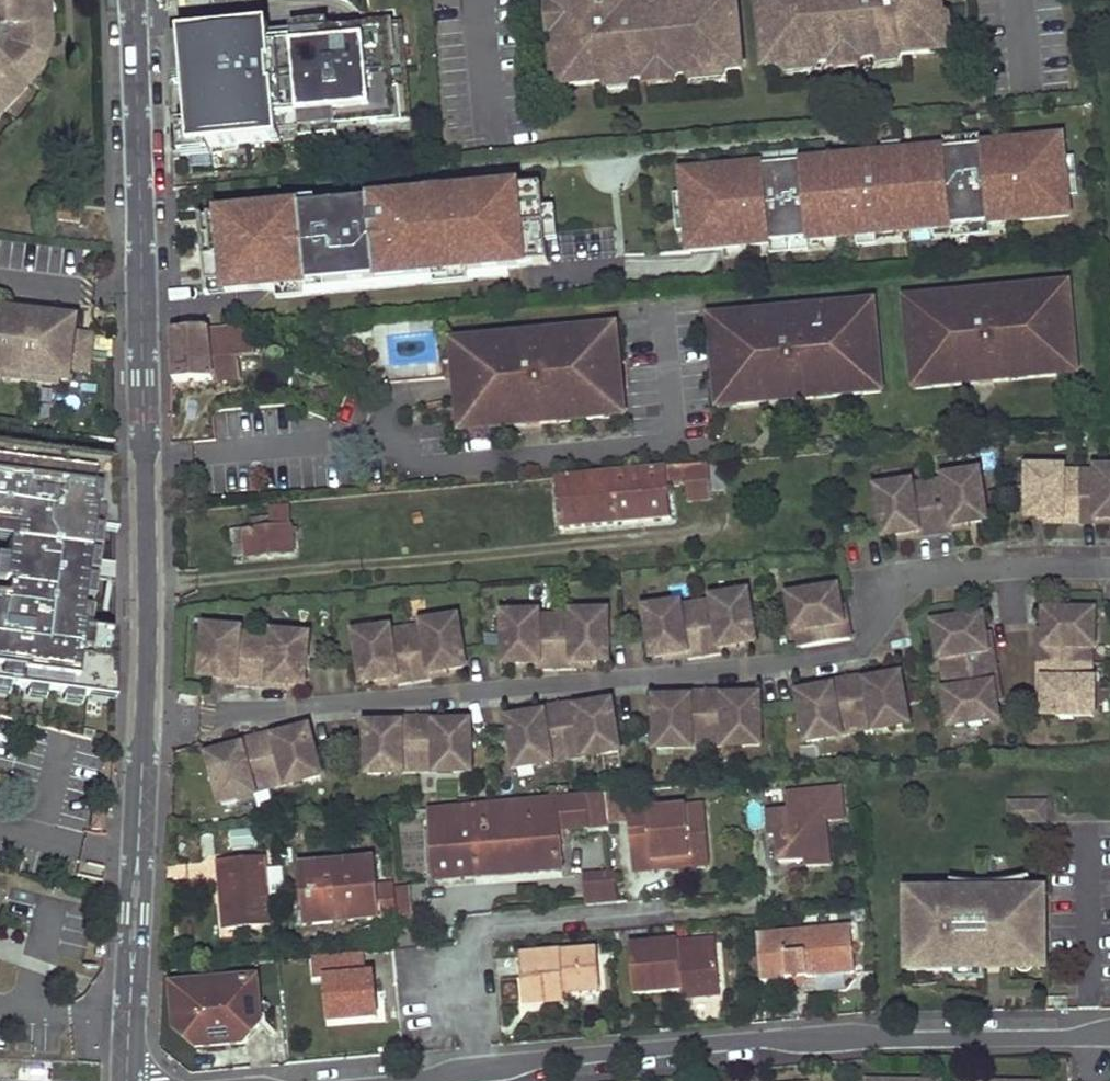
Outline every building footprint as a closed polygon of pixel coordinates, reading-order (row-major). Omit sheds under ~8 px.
[(8,94),(15,94),(33,76),(30,70),(38,47),(44,45),(44,20),(38,15),(37,0),(0,0),(0,103),(8,94)] [(743,71),(736,0),(660,0),(643,1),(635,3),(634,0),(556,0),(557,9),(559,35),(564,87),(650,79),(675,77),(743,71)] [(767,68),(836,62),(861,60),(946,52),(941,0),(761,0),(767,68)] [(550,35),(559,35),(557,9),(548,10),(550,35)] [(395,23),(238,37),(240,56),(201,59),(199,40),(183,42),(184,48),(189,112),(190,116),(206,114),(207,123),(191,125),(191,129),(193,152),(209,150),(274,144),(272,122),(298,119),(336,116),(403,110),(395,23)] [(240,56),(238,37),(199,40),(201,59),(240,56)] [(33,76),(44,45),(38,47),(30,70),(33,76)] [(182,113),(189,112),(184,48),(177,49),(182,113)] [(836,72),(862,69),(861,60),(836,62),(836,72)] [(675,77),(650,79),(650,89),(676,86),(675,77)] [(15,94),(8,94),(0,103),(0,113),(3,116),(16,102),(15,94)] [(190,116),(191,125),(207,123),(206,114),(190,116)] [(336,116),(298,119),(300,134),(337,131),(336,116)] [(209,150),(193,152),(191,129),(184,129),(187,160),(209,158),(209,150)] [(944,138),(945,149),(981,146),(980,135),(944,138)] [(988,223),(1069,216),(1068,197),(1064,158),(1062,139),(981,146),(945,149),(902,153),(883,155),(851,158),(852,166),(843,166),(843,159),(800,162),(763,166),(682,173),(684,193),(688,231),(689,250),(771,243),(807,240),(890,232),(909,230),(952,227),(988,223)] [(882,144),(883,155),(902,153),(901,142),(882,144)] [(762,155),(763,166),(800,162),(799,151),(762,155)] [(1075,157),(1064,158),(1068,197),(1079,196),(1075,157)] [(851,158),(843,159),(843,166),(852,166),(851,158)] [(425,185),(426,196),(460,193),(459,182),(425,185)] [(467,270),(548,263),(546,241),(544,209),(542,186),(460,193),(426,196),(263,211),(229,214),(192,217),(196,259),(188,259),(190,286),(218,283),(218,288),(256,290),(276,288),(303,285),(433,273),(467,270)] [(677,232),(688,231),(684,193),(673,194),(677,232)] [(228,203),(229,214),(263,211),(262,200),(228,203)] [(80,223),(82,211),(57,208),(56,221),(80,223)] [(555,208),(544,209),(546,241),(558,240),(555,208)] [(988,223),(952,227),(953,238),(989,235),(988,223)] [(909,230),(890,232),(891,243),(910,242),(909,230)] [(807,240),(771,243),(772,254),(808,251),(807,240)] [(468,282),(467,270),(433,273),(434,285),(468,282)] [(191,295),(256,290),(218,288),(218,283),(190,286),(191,295)] [(1051,287),(1052,299),(1072,297),(1071,284),(1051,287)] [(303,285),(276,288),(277,299),(304,297),(303,285)] [(1078,361),(1072,297),(1052,299),(1051,287),(1021,289),(1022,298),(1005,300),(1004,291),(972,294),(973,303),(956,304),(955,295),(926,298),(927,311),(907,313),(913,377),(933,375),(935,387),(964,385),(963,376),(980,374),(994,373),(995,382),(1013,380),(1012,371),(1029,370),(1030,379),(1059,376),(1058,363),(1078,361)] [(1004,291),(1005,300),(1022,298),(1021,289),(1004,291)] [(955,295),(956,304),(973,303),(972,294),(955,295)] [(906,300),(907,313),(927,311),(926,298),(906,300)] [(856,305),(857,317),(877,316),(875,302),(856,305)] [(877,316),(857,317),(856,305),(826,307),(827,316),(810,318),(809,309),(778,312),(778,321),(761,322),(760,313),(731,316),(732,329),(712,331),(718,395),(738,393),(739,406),(768,403),(768,394),(785,392),(799,391),(800,400),(818,398),(817,390),(834,388),(835,397),(864,394),(863,381),(883,380),(877,316)] [(809,309),(810,318),(827,316),(826,307),(809,309)] [(760,313),(761,322),(778,321),(778,312),(760,313)] [(3,374),(19,375),(20,370),(33,372),(48,374),(47,379),(63,380),(71,381),(72,369),(90,371),(94,337),(77,334),(78,320),(23,313),(23,316),(2,314),(2,319),(1,323),(0,322),(0,373),(3,374)] [(712,331),(732,329),(731,316),(711,318),(712,331)] [(174,331),(176,380),(214,378),(212,336),(230,334),(229,325),(174,331)] [(600,342),(619,340),(618,327),(598,329),(600,342)] [(625,404),(619,340),(600,342),(598,329),(568,332),(569,340),(553,342),(552,333),(519,336),(520,345),(503,347),(502,338),(473,341),(474,354),(454,356),(461,420),(480,417),(481,431),(511,427),(510,419),(527,417),(542,416),(542,425),(560,423),(560,414),(576,412),(577,421),(607,419),(606,405),(625,404)] [(552,333),(553,342),(569,340),(568,332),(552,333)] [(503,347),(520,345),(519,336),(502,338),(503,347)] [(474,354),(473,341),(454,342),(454,356),(474,354)] [(1058,363),(1059,376),(1079,374),(1078,361),(1058,363)] [(2,380),(32,384),(33,372),(20,370),(19,375),(3,374),(2,380)] [(1030,379),(1029,370),(1012,371),(1013,380),(1030,379)] [(33,372),(32,384),(62,388),(63,380),(47,379),(48,374),(33,372)] [(995,382),(994,373),(980,374),(981,383),(995,382)] [(980,374),(963,376),(964,385),(981,383),(980,374)] [(933,375),(913,377),(915,390),(935,387),(933,375)] [(883,380),(863,381),(864,394),(884,392),(883,380)] [(835,397),(834,388),(817,390),(818,398),(835,397)] [(800,400),(799,391),(785,392),(786,402),(800,400)] [(785,392),(768,394),(768,403),(786,402),(785,392)] [(739,406),(738,393),(718,395),(719,408),(739,406)] [(606,405),(607,419),(626,416),(625,404),(606,405)] [(577,421),(576,412),(560,414),(560,423),(577,421)] [(542,416),(527,417),(528,426),(542,425),(542,416)] [(481,431),(480,417),(461,420),(462,432),(481,431)] [(527,417),(510,419),(511,427),(528,426),(527,417)] [(117,700),(117,633),(79,629),(89,555),(116,559),(117,461),(0,446),(0,528),(10,529),(3,600),(0,600),(0,685),(117,700)] [(668,467),(669,486),(712,483),(710,463),(668,467)] [(673,520),(669,486),(668,467),(557,477),(562,530),(673,520)] [(1046,519),(1046,524),(1077,524),(1077,525),(1084,525),(1084,524),(1109,525),(1109,475),(1098,474),(1098,489),(1081,489),(1064,489),(1064,474),(1048,474),(1048,470),(1030,469),(1029,489),(1026,489),(1026,502),(1029,502),(1029,510),(1046,510),(1046,519)] [(1064,489),(1081,489),(1081,470),(1048,470),(1048,474),(1064,474),(1064,489)] [(1081,470),(1081,489),(1098,489),(1098,474),(1109,475),(1109,470),(1081,470)] [(902,535),(903,540),(934,535),(934,536),(941,535),(941,534),(971,530),(970,524),(969,516),(986,513),(985,505),(988,505),(986,492),(983,492),(980,473),(962,476),(963,480),(946,483),(948,497),(932,500),(915,502),(913,488),(897,491),(896,486),(878,489),(881,508),(877,509),(880,522),(883,522),(884,529),(901,527),(902,535)] [(962,476),(929,481),(932,500),(948,497),(946,483),(963,480),(962,476)] [(929,481),(896,486),(897,491),(913,488),(915,502),(932,500),(929,481)] [(1029,510),(1029,518),(1046,519),(1046,510),(1029,510)] [(986,513),(969,516),(970,524),(988,521),(986,513)] [(288,515),(252,518),(253,531),(290,528),(288,515)] [(901,527),(884,529),(885,538),(902,535),(901,527)] [(231,529),(235,558),(247,557),(245,531),(245,528),(231,529)] [(291,528),(290,528),(253,531),(245,531),(247,557),(294,552),(291,528)] [(853,640),(853,636),(851,636),(847,605),(841,606),(833,608),(830,591),(822,592),(822,589),(809,591),(809,594),(790,597),(793,615),(798,615),(800,631),(815,628),(817,646),(853,640)] [(830,591),(833,608),(841,606),(839,589),(830,591)] [(664,607),(646,610),(649,629),(646,630),(648,643),(651,642),(653,650),(670,647),(671,656),(672,661),(702,656),(703,657),(709,656),(709,655),(740,650),(739,645),(738,636),(754,634),(754,626),(756,626),(755,613),(751,613),(748,594),(730,597),(731,601),(715,604),(717,618),(700,621),(684,623),(681,609),(665,612),(664,607)] [(730,597),(697,602),(700,621),(717,618),(715,604),(731,601),(730,597)] [(700,621),(697,602),(664,607),(665,612),(681,609),(684,623),(700,621)] [(1046,699),(1054,699),(1054,716),(1062,716),(1062,719),(1075,719),(1075,716),(1094,716),(1094,698),(1090,698),(1090,682),(1076,681),(1076,664),(1076,648),(1091,648),(1091,631),(1096,631),(1096,613),(1076,613),(1076,610),(1063,610),(1063,613),(1055,613),(1055,630),(1046,629),(1041,629),(1041,661),(1040,661),(1040,668),(1041,668),(1040,699),(1046,699)] [(523,663),(523,669),(554,669),(554,670),(562,670),(562,668),(592,668),(592,662),(592,654),(609,654),(609,646),(613,646),(612,633),(609,633),(609,613),(590,614),(590,618),(574,618),(574,633),(557,633),(540,633),(540,619),(523,619),(523,615),(505,616),(505,635),(502,635),(503,648),(506,648),(506,656),(523,656),(523,663)] [(1055,630),(1055,613),(1046,613),(1046,629),(1055,630)] [(557,614),(523,615),(523,619),(540,619),(540,633),(557,633),(557,614)] [(590,614),(557,614),(557,633),(574,633),(574,618),(590,618),(590,614)] [(799,649),(817,646),(815,628),(800,631),(798,615),(793,615),(799,649)] [(949,709),(952,727),(970,724),(971,728),(984,725),(984,722),(991,721),(989,704),(997,703),(1002,702),(998,671),(999,671),(998,664),(996,664),(991,634),(986,634),(978,636),(975,619),(968,620),(967,617),(954,619),(955,622),(936,625),(939,643),(943,643),(945,659),(959,657),(962,673),(965,690),(951,692),(953,708),(949,709)] [(986,634),(983,618),(975,619),(978,636),(986,634)] [(462,639),(458,619),(441,623),(441,627),(425,629),(427,644),(411,647),(394,649),(392,634),(375,637),(375,633),(357,635),(360,654),(356,655),(359,669),(362,668),(363,675),(379,673),(381,681),(382,686),(412,682),(412,683),(420,682),(420,681),(450,676),(449,671),(448,663),(465,660),(464,652),(467,652),(465,638),(462,639)] [(441,623),(408,628),(411,647),(427,644),(425,629),(441,627),(441,623)] [(288,685),(289,676),(307,677),(307,670),(311,670),(312,657),(308,656),(310,638),(292,636),(291,640),(275,639),(274,654),(257,652),(240,651),(241,636),(225,635),(225,630),(207,628),(206,648),(202,647),(201,661),(204,661),(204,669),(221,670),(220,678),(220,684),(250,686),(250,687),(257,688),(257,687),(288,690),(288,685)] [(411,647),(408,628),(375,633),(375,637),(392,634),(394,649),(411,647)] [(240,651),(257,652),(258,633),(225,630),(225,635),(241,636),(240,651)] [(1076,648),(1076,664),(1095,664),(1096,631),(1091,631),(1091,648),(1076,648)] [(292,636),(258,633),(257,652),(274,654),(275,639),(291,640),(292,636)] [(754,634),(738,636),(739,645),(756,642),(754,634)] [(939,643),(943,676),(962,673),(959,657),(945,659),(943,643),(939,643)] [(670,647),(653,650),(654,658),(671,656),(670,647)] [(592,654),(592,662),(609,662),(609,654),(592,654)] [(506,664),(523,663),(523,656),(506,656),(506,664)] [(448,663),(449,671),(466,668),(465,660),(448,663)] [(1095,664),(1076,664),(1076,681),(1090,682),(1090,698),(1094,698),(1095,664)] [(203,677),(220,678),(221,670),(204,669),(203,677)] [(363,675),(364,684),(381,681),(379,673),(363,675)] [(965,690),(962,673),(943,676),(949,709),(953,708),(951,692),(965,690)] [(805,724),(808,743),(827,740),(826,735),(842,732),(839,718),(856,715),(872,712),(874,726),(891,724),(891,728),(910,725),(907,706),(910,705),(908,692),(904,693),(903,685),(886,688),(884,680),(883,674),(853,680),(853,679),(846,680),(846,681),(815,686),(816,692),(818,700),(801,703),(803,711),(799,711),(802,724),(805,724)] [(289,676),(288,685),(306,686),(307,677),(289,676)] [(901,676),(884,680),(886,688),(903,685),(901,676)] [(674,700),(674,708),(657,708),(657,716),(654,717),(655,730),(658,730),(658,749),(677,748),(676,744),(693,743),(692,729),(710,728),(726,728),(727,742),(743,742),(743,746),(762,746),(761,726),(764,726),(764,713),(761,713),(760,705),(743,706),(743,697),(743,692),(712,693),(712,692),(705,692),(705,693),(674,695),(674,700)] [(816,692),(800,695),(801,703),(818,700),(816,692)] [(760,697),(743,697),(743,706),(760,705),(760,697)] [(1054,716),(1054,699),(1046,699),(1046,716),(1054,716)] [(674,700),(657,700),(657,708),(674,708),(674,700)] [(516,749),(518,769),(536,765),(536,762),(552,759),(549,744),(566,742),(583,739),(585,753),(602,751),(602,755),(620,752),(617,733),(621,733),(618,719),(615,720),(614,712),(597,715),(595,707),(595,702),(564,707),(564,705),(557,707),(557,708),(527,712),(528,718),(529,726),(512,729),(513,736),(510,737),(512,750),(516,749)] [(1000,719),(997,703),(989,704),(991,721),(1000,719)] [(597,715),(614,712),(612,704),(595,707),(597,715)] [(872,712),(856,715),(859,734),(891,728),(891,724),(874,726),(872,712)] [(827,740),(859,734),(856,715),(839,718),(842,732),(826,735),(827,740)] [(385,725),(385,734),(368,734),(368,742),(365,742),(365,755),(369,755),(369,775),(387,774),(387,770),(404,769),(403,755),(420,755),(437,754),(437,769),(453,768),(454,773),(472,773),(471,753),(475,753),(475,740),(471,740),(471,732),(454,733),(454,724),(454,719),(423,719),(423,718),(416,719),(416,720),(385,720),(385,725)] [(528,718),(511,720),(512,729),(529,726),(528,718)] [(471,724),(454,724),(454,733),(471,732),(471,724)] [(385,725),(368,726),(368,734),(385,734),(385,725)] [(677,748),(710,747),(710,728),(692,729),(693,743),(676,744),(677,748)] [(726,728),(710,728),(710,747),(743,746),(743,742),(727,742),(726,728)] [(305,782),(322,777),(317,758),(320,757),(317,745),(314,745),(312,738),(295,742),(293,735),(292,729),(262,737),(262,736),(254,738),(254,739),(225,747),(226,752),(229,761),(212,765),(214,772),(211,773),(214,786),(218,785),(223,804),(240,799),(239,795),(255,791),(251,776),(267,772),(284,767),(288,782),(303,777),(305,782)] [(310,730),(293,735),(295,742),(312,738),(310,730)] [(583,739),(566,742),(569,760),(602,755),(602,751),(585,753),(583,739)] [(536,765),(569,760),(566,742),(549,744),(552,759),(536,762),(536,765)] [(226,752),(210,757),(212,765),(229,761),(226,752)] [(420,755),(421,774),(454,773),(453,768),(437,769),(437,754),(420,755)] [(387,770),(387,774),(421,774),(420,755),(403,755),(404,769),(387,770)] [(267,772),(272,791),(305,782),(303,777),(288,782),(284,767),(267,772)] [(240,799),(272,791),(267,772),(251,776),(255,791),(239,795),(240,799)] [(789,795),(791,811),(769,813),(771,835),(778,834),(781,861),(808,859),(809,866),(830,864),(826,821),(844,818),(841,788),(789,795)] [(630,823),(629,811),(627,793),(609,794),(612,820),(613,825),(630,823)] [(589,809),(590,823),(612,820),(609,794),(558,800),(560,815),(589,809)] [(564,866),(560,815),(558,800),(434,810),(439,878),(564,866)] [(708,803),(651,809),(656,859),(672,857),(673,867),(698,864),(696,844),(712,842),(708,803)] [(1011,823),(1047,822),(1046,803),(1012,804),(1011,823)] [(105,817),(105,810),(94,809),(93,829),(103,830),(104,817),(105,817)] [(634,870),(657,868),(656,859),(651,809),(629,811),(630,823),(634,870)] [(714,863),(712,842),(696,844),(698,864),(714,863)] [(275,927),(268,857),(218,863),(219,880),(224,879),(229,931),(275,927)] [(672,857),(656,859),(657,868),(673,867),(672,857)] [(381,884),(379,862),(302,869),(307,928),(385,921),(381,884)] [(586,877),(588,893),(618,890),(617,874),(586,877)] [(1005,883),(985,885),(985,892),(1027,892),(1027,879),(1005,883)] [(955,882),(955,892),(985,892),(985,885),(970,884),(955,882)] [(381,884),(385,921),(399,920),(396,887),(396,883),(381,884)] [(411,921),(408,886),(396,887),(399,920),(399,921),(411,921)] [(618,890),(588,893),(589,905),(620,903),(618,890)] [(1005,959),(1048,959),(1047,891),(1027,892),(985,892),(955,892),(907,893),(908,952),(943,952),(943,973),(986,972),(986,926),(1005,926),(1005,959)] [(986,972),(1048,972),(1048,959),(1005,959),(1005,926),(986,926),(986,972)] [(855,929),(762,936),(765,983),(858,976),(855,929)] [(719,938),(681,941),(682,951),(720,947),(719,938)] [(720,947),(682,951),(681,941),(634,946),(638,995),(683,992),(684,1000),(724,996),(720,947)] [(603,989),(599,950),(522,956),(527,1008),(569,1004),(568,992),(603,989)] [(943,973),(943,952),(908,952),(908,973),(943,973)] [(364,955),(312,960),(314,983),(325,982),(329,1025),(378,1020),(373,976),(366,977),(364,955)] [(266,1026),(260,981),(177,990),(182,1035),(199,1052),(251,1046),(266,1026)]
